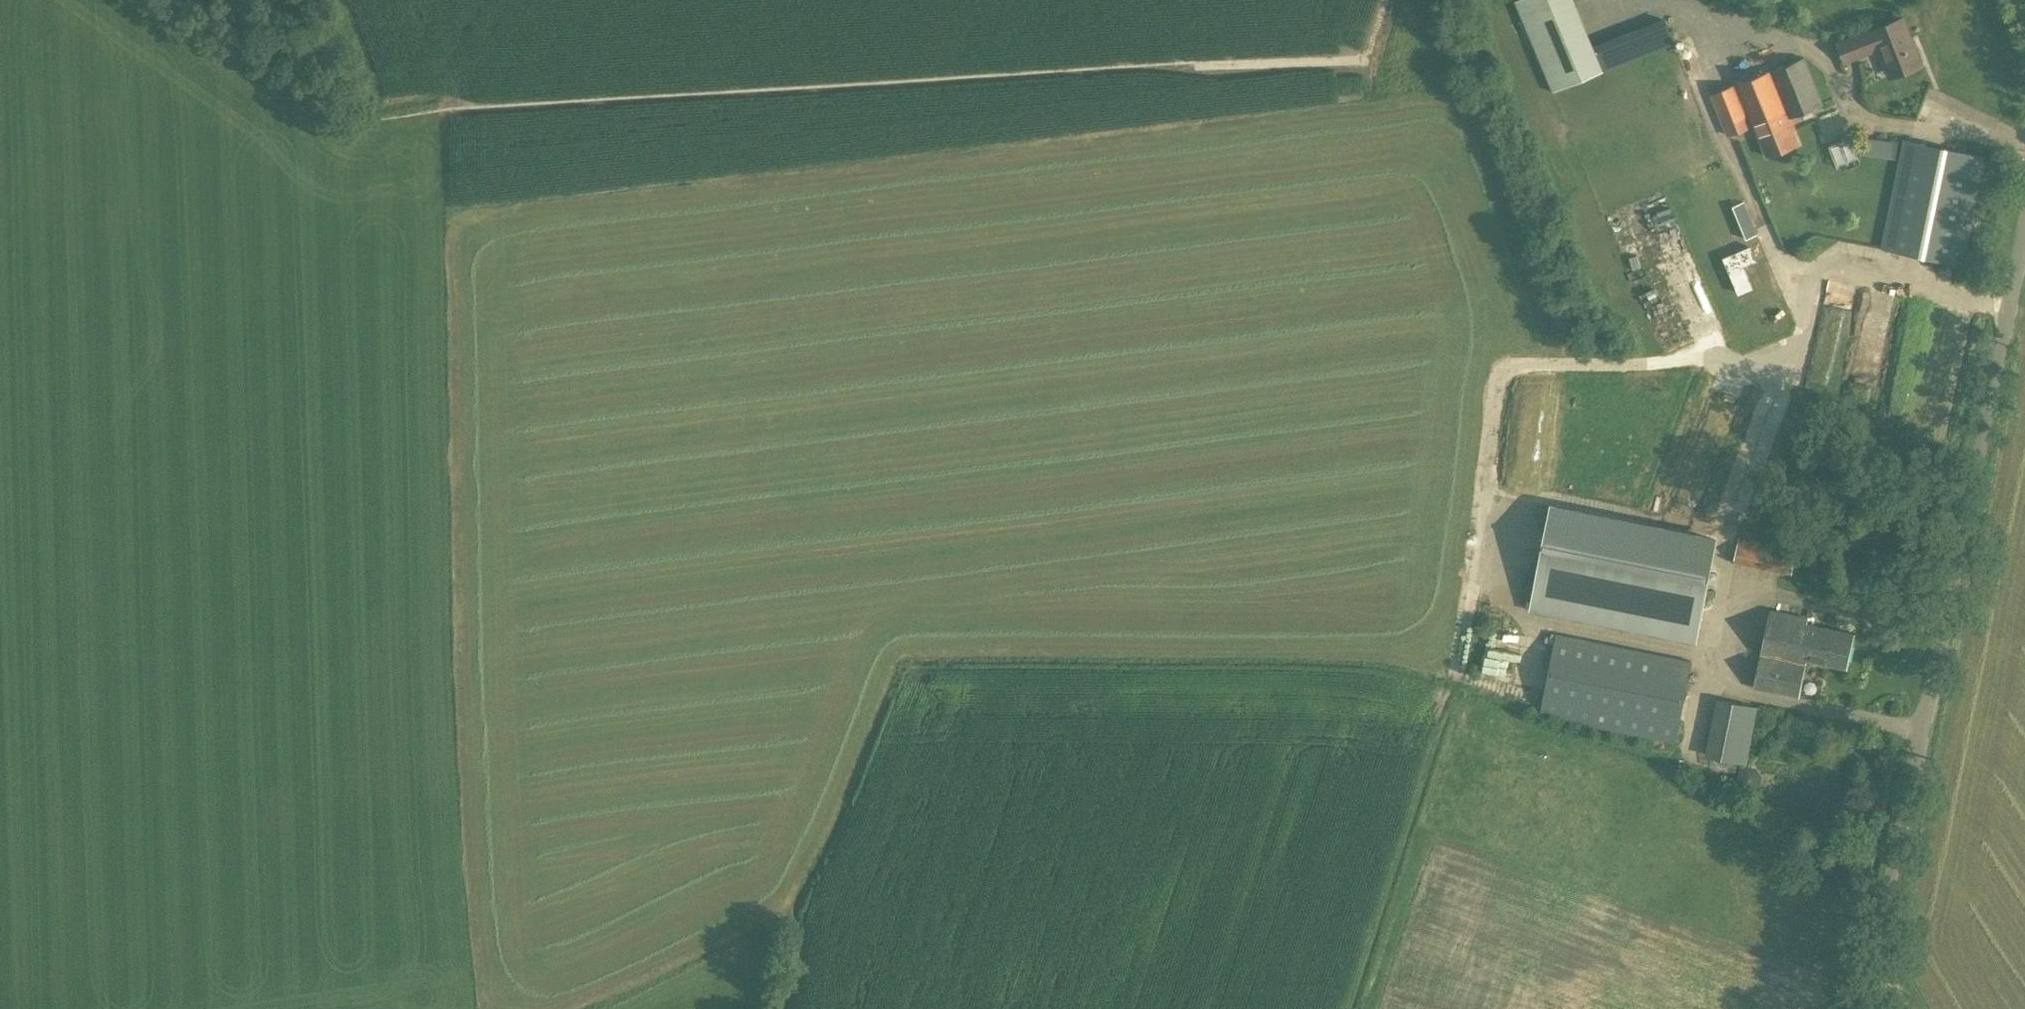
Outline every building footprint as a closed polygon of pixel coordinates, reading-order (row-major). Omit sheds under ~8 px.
[(1673,17),(1598,43),(1583,0),(1522,0),(1553,89),(1683,44),(1673,17)] [(1884,55),(1892,75),(1920,65),(1903,20),(1838,44),(1845,63),(1880,50),(1882,56),(1884,55)] [(1754,126),(1765,156),(1797,144),(1786,117),(1822,103),(1804,57),(1737,83),(1709,93),(1727,137),(1754,126)] [(1859,153),(1896,158),(1898,141),(1861,136),(1859,153)] [(1881,249),(1963,265),(1985,156),(1905,138),(1881,249)] [(1751,201),(1742,204),(1752,235),(1761,233),(1751,201)] [(1651,229),(1681,221),(1676,204),(1648,212),(1645,203),(1627,207),(1631,219),(1647,215),(1651,229)] [(1639,233),(1650,229),(1645,216),(1634,220),(1639,233)] [(1529,608),(1697,642),(1718,535),(1550,501),(1529,608)] [(1733,562),(1791,574),(1796,549),(1738,537),(1733,562)] [(1754,687),(1798,697),(1806,659),(1846,668),(1853,633),(1806,623),(1807,618),(1771,610),(1754,687)] [(1557,634),(1540,716),(1676,743),(1691,662),(1557,634)] [(1717,697),(1706,756),(1747,764),(1758,705),(1717,697)]
